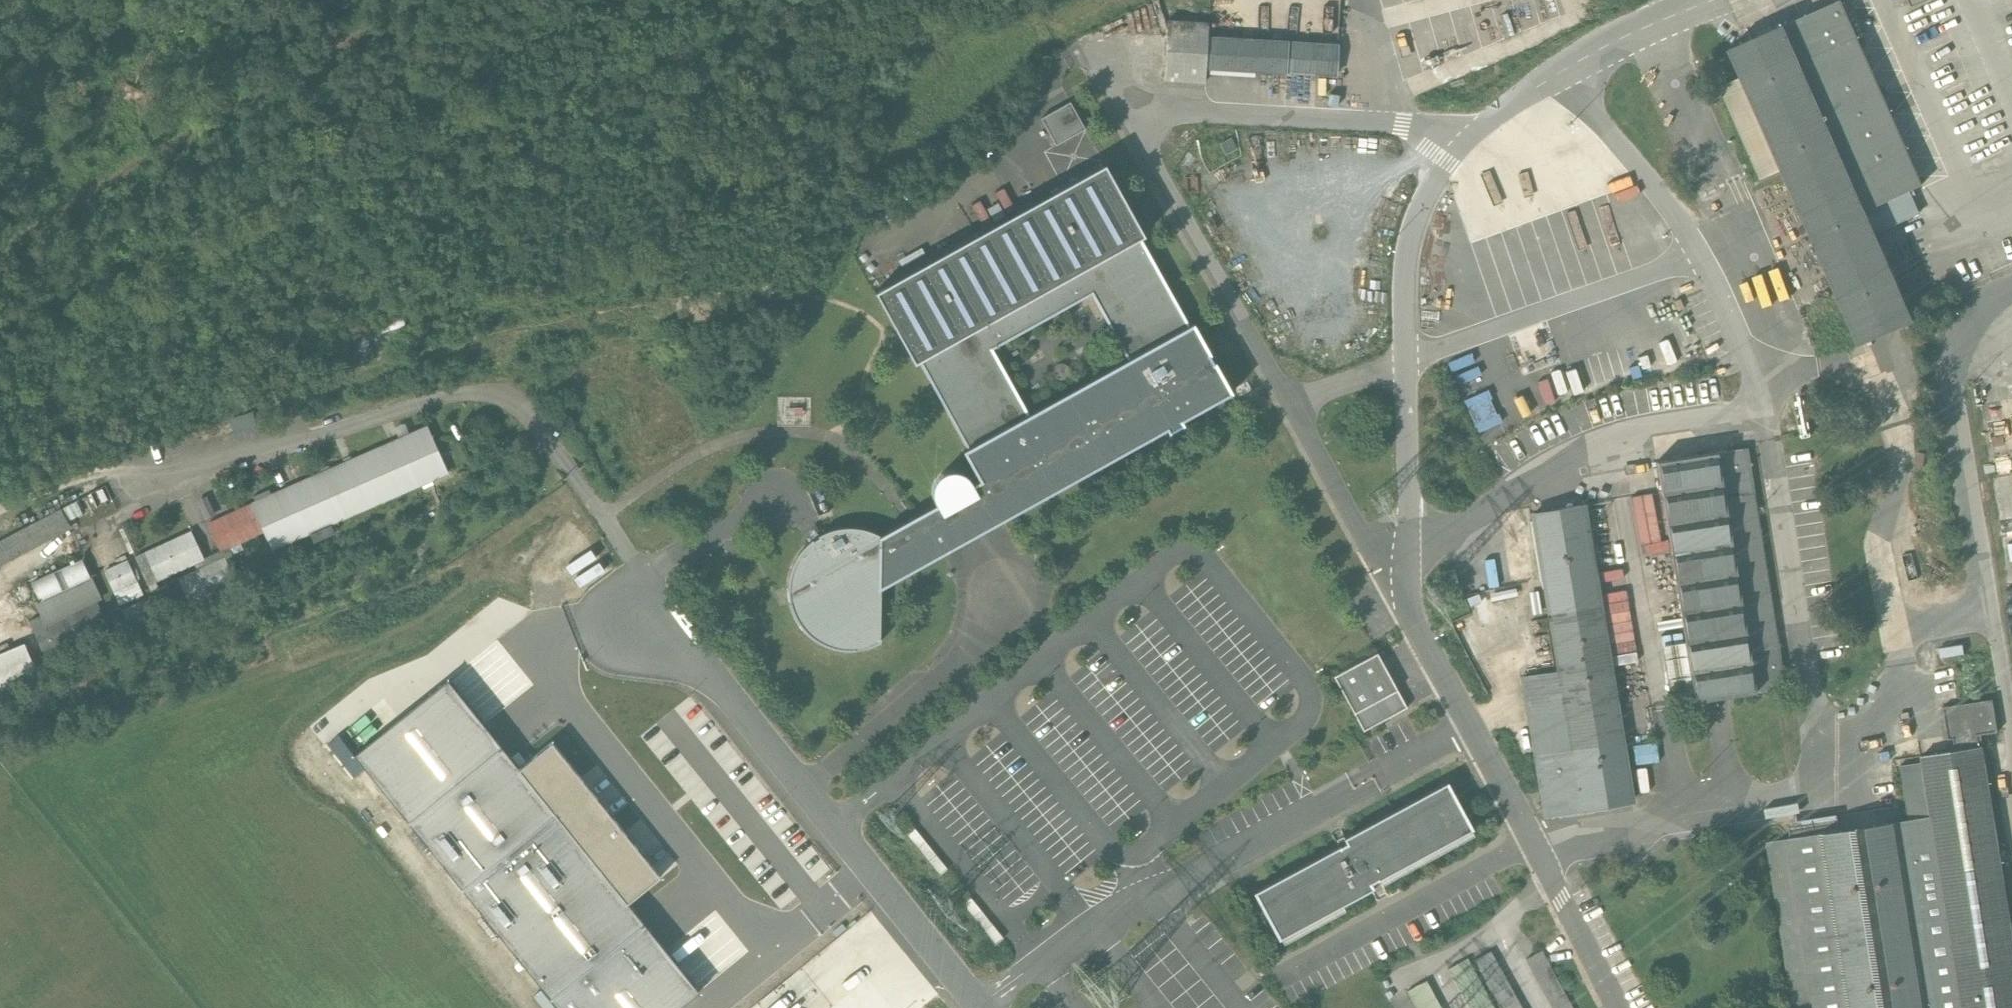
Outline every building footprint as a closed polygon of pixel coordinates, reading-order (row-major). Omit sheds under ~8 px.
[(1846,0),(1845,0),(1738,47),(1751,75),(1790,165),(1869,341),(1924,317),(1885,228),(1924,211),(1915,189),(1927,183),(1846,0)] [(1211,82),(1211,68),(1213,36),(1213,25),(1171,23),(1168,80),(1211,82)] [(1340,75),(1342,43),(1213,36),(1211,68),(1340,75)] [(1764,176),(1790,165),(1751,75),(1725,86),(1764,176)] [(1079,100),(1047,114),(1059,143),(1091,129),(1079,100)] [(829,643),(856,649),(886,640),(887,590),(1240,394),(1107,162),(885,284),(990,484),(982,488),(974,475),(960,468),(946,476),(939,490),(945,507),(887,538),(848,528),(819,537),(796,563),(793,602),(800,625),(829,643)] [(1479,428),(1501,423),(1494,392),(1471,398),(1479,428)] [(398,441),(209,525),(221,552),(264,533),(268,541),(270,540),(274,550),(309,535),(313,544),(335,534),(331,525),(448,473),(428,427),(409,436),(405,425),(393,430),(398,441)] [(1748,449),(1665,462),(1704,699),(1787,686),(1748,449)] [(1589,504),(1534,513),(1560,671),(1522,677),(1545,817),(1638,802),(1589,504)] [(71,529),(61,510),(0,542),(0,566),(71,529)] [(204,561),(191,533),(136,558),(149,586),(204,561)] [(224,559),(180,580),(193,609),(238,587),(224,559)] [(99,598),(82,560),(34,582),(42,600),(36,603),(43,619),(31,624),(44,654),(108,626),(96,600),(99,598)] [(127,562),(104,572),(120,606),(143,595),(127,562)] [(1617,636),(1619,652),(1637,650),(1635,634),(1617,636)] [(0,656),(0,696),(39,680),(25,646),(0,656)] [(1380,654),(1338,676),(1357,712),(1400,690),(1380,654)] [(354,757),(557,1007),(680,1007),(699,993),(627,904),(660,878),(551,743),(519,769),(448,681),(354,757)] [(1400,690),(1357,712),(1366,729),(1409,707),(1400,690)] [(1790,840),(1818,1007),(2011,1007),(2011,887),(1989,746),(1904,760),(1913,819),(1790,840)] [(649,774),(667,803),(689,790),(671,761),(649,774)] [(1477,828),(1453,783),(1351,838),(1354,843),(1261,893),(1286,938),(1379,887),(1377,882),(1477,828)] [(1452,970),(1473,1007),(1528,1007),(1524,1002),(1528,999),(1525,993),(1530,989),(1523,975),(1513,981),(1494,947),(1452,970)] [(1532,956),(1541,981),(1557,976),(1549,950),(1532,956)]
